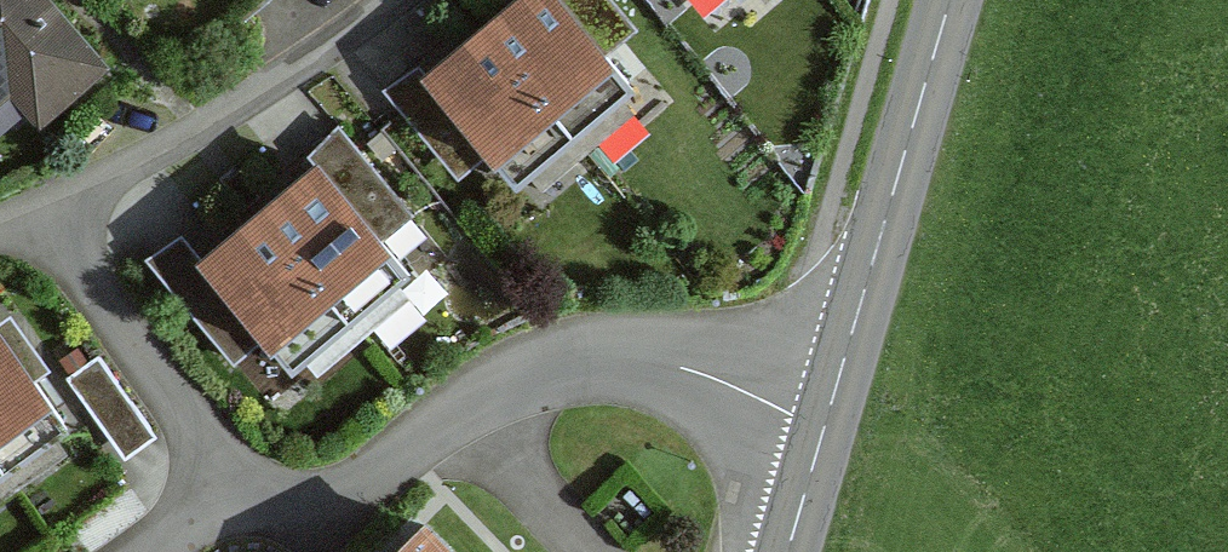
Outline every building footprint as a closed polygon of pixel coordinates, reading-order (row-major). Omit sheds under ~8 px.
[(58,0),(0,0),(0,90),(10,82),(43,120),(111,61),(58,0)] [(428,73),(424,67),(390,95),(460,179),(496,150),(525,186),(639,92),(613,60),(642,36),(613,0),(517,0),(428,73)] [(315,175),(210,261),(193,240),(158,268),(239,367),(272,340),(302,375),(416,282),(389,249),(418,226),(333,122),(297,152),(315,175)] [(0,317),(0,483),(79,426),(0,317)] [(160,442),(102,359),(70,381),(129,464),(160,442)] [(418,518),(383,551),(451,551),(418,518)]
